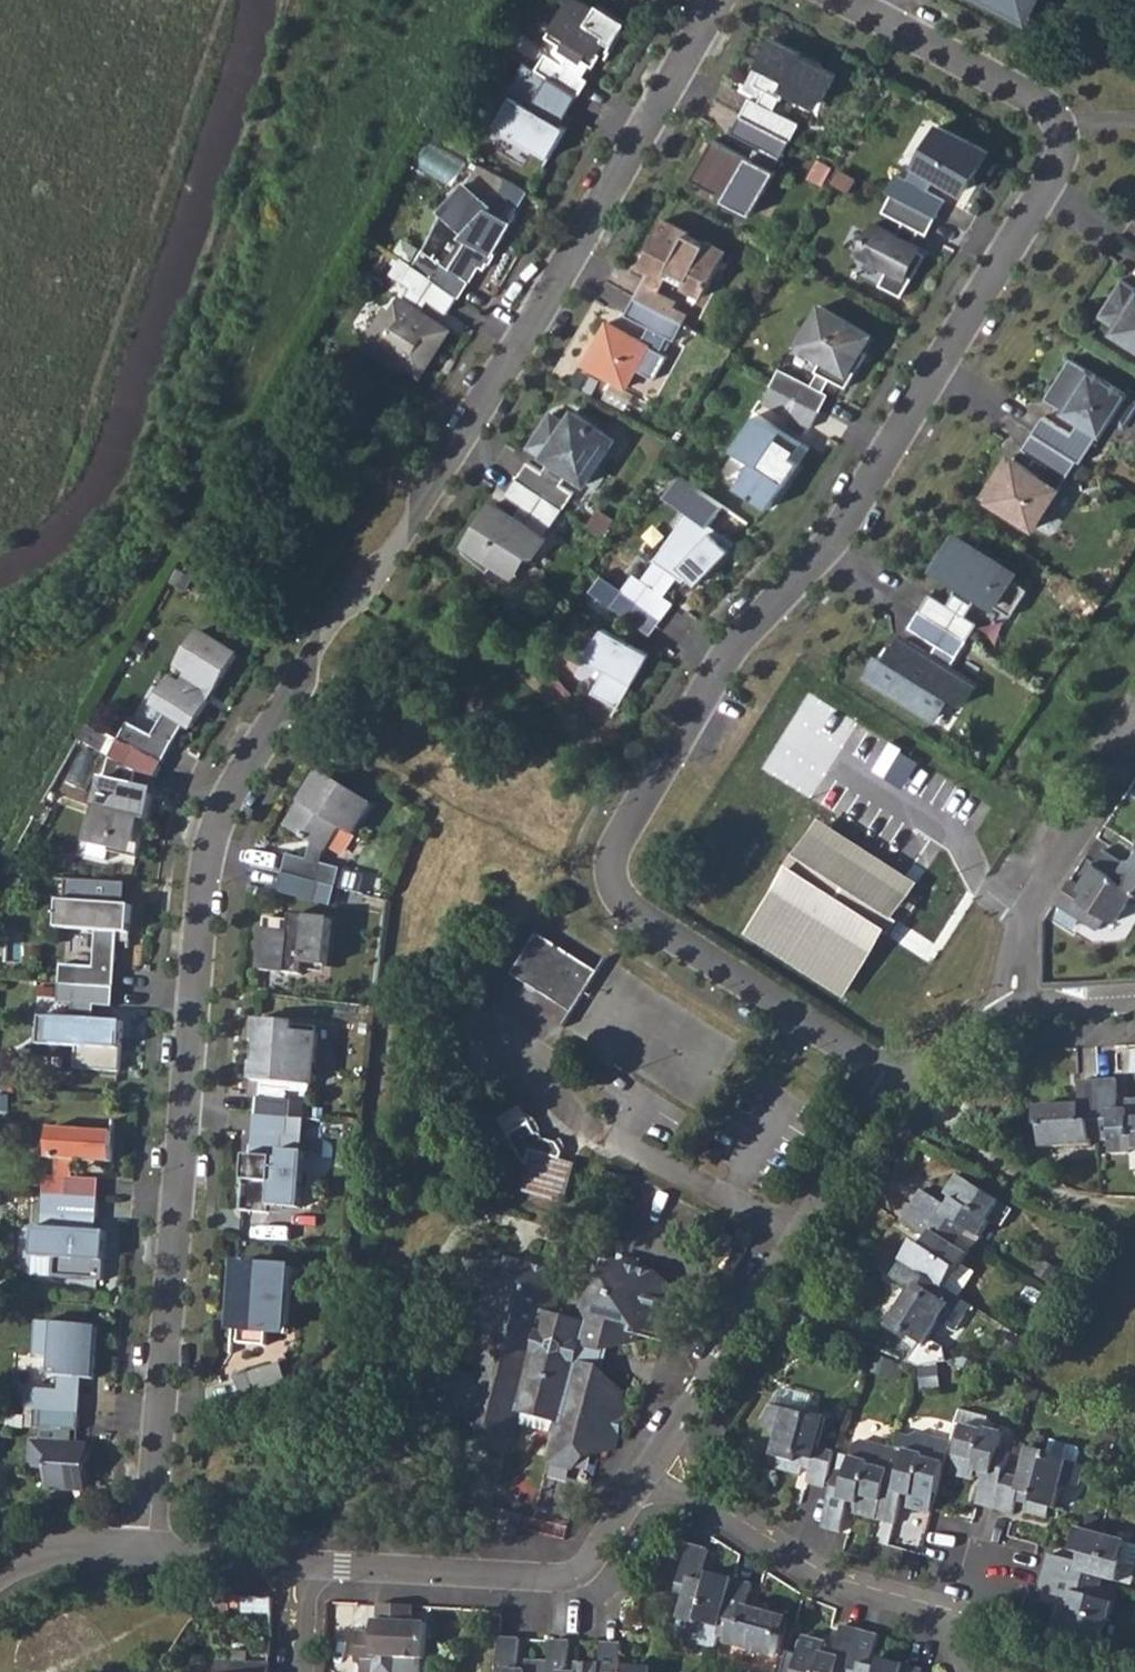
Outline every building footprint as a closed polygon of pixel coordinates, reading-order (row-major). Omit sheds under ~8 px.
[(538,63),(545,68),(554,74),(578,89),(589,73),(583,70),(607,35),(616,40),(630,18),(603,0),(602,0),(600,4),(594,0),(569,0),(549,30),(573,47),(565,58),(548,47),(538,63)] [(1027,22),(1039,0),(988,0),(1027,22)] [(762,98),(753,93),(744,110),(791,138),(801,120),(776,106),(782,96),(784,98),(790,88),(819,105),(828,89),(830,90),(839,76),(823,67),(807,58),(809,54),(778,36),(763,62),(767,64),(760,76),(758,80),(769,86),(762,98)] [(826,63),(809,54),(807,58),(823,67),(826,63)] [(767,64),(763,62),(756,75),(760,76),(767,64)] [(554,74),(545,68),(537,79),(546,85),(554,74)] [(578,89),(554,74),(546,85),(570,101),(578,89)] [(565,123),(510,92),(494,121),(549,152),(565,123)] [(791,138),(744,110),(734,127),(763,143),(756,156),(715,133),(692,173),(728,194),(726,196),(752,211),(777,168),(774,167),(791,138)] [(896,175),(886,191),(891,194),(935,219),(944,202),(926,192),(934,179),(952,192),(953,193),(955,194),(958,194),(961,194),(962,193),(963,193),(964,192),(965,191),(966,189),(988,154),(940,127),(907,181),(896,175)] [(428,244),(417,260),(460,291),(461,292),(483,260),(490,265),(517,217),(495,206),(498,203),(472,179),(448,205),(428,244)] [(495,206),(517,217),(528,196),(507,185),(498,203),(495,206)] [(935,219),(891,194),(882,212),(903,224),(897,236),(875,224),(858,253),(886,269),(877,285),(899,298),(922,255),(916,252),(918,248),(911,245),(918,232),(925,236),(935,219)] [(653,264),(637,292),(685,320),(689,311),(676,303),(679,298),(661,288),(669,273),(706,295),(731,252),(711,240),(709,242),(692,232),(694,230),(670,216),(645,259),(653,264)] [(925,236),(918,232),(911,245),(918,248),(925,236)] [(449,307),(460,291),(415,259),(404,274),(413,281),(404,292),(403,291),(393,305),(388,301),(367,328),(369,337),(389,353),(398,351),(416,365),(447,324),(433,314),(426,315),(419,309),(430,293),(449,307)] [(1120,282),(1100,314),(1119,327),(1114,335),(1134,349),(1134,291),(1120,282)] [(685,320),(637,292),(626,310),(650,323),(642,337),(608,318),(584,360),(627,383),(637,365),(655,375),(669,352),(661,348),(669,333),(675,337),(685,320)] [(869,334),(819,306),(797,344),(821,358),(813,371),(816,373),(809,385),(778,367),(768,384),(817,411),(826,394),(820,391),(828,377),(844,387),(865,352),(860,349),(869,334)] [(1070,360),(1044,400),(1051,404),(1078,423),(1069,437),(1042,419),(1031,435),(1076,463),(1078,465),(1097,435),(1100,436),(1111,419),(1123,427),(1134,409),(1134,403),(1070,360)] [(817,411),(768,384),(759,401),(807,428),(817,411)] [(530,457),(519,472),(522,474),(562,504),(574,488),(562,480),(570,468),(588,482),(610,452),(607,428),(580,408),(571,420),(557,410),(534,442),(551,455),(543,466),(530,457)] [(753,411),(734,437),(753,450),(728,483),(759,506),(793,462),(786,457),(797,444),(753,411)] [(620,438),(607,428),(610,452),(620,438)] [(1076,463),(1031,435),(1021,452),(1047,468),(1039,480),(1013,463),(1007,473),(1000,468),(981,499),(1007,515),(1009,511),(1016,516),(1013,520),(1033,531),(1076,463)] [(803,449),(797,444),(786,457),(793,462),(803,449)] [(1013,463),(1006,459),(1000,468),(1007,473),(1013,463)] [(654,587),(656,589),(644,605),(660,617),(672,602),(663,595),(676,576),(683,581),(688,574),(698,582),(726,544),(726,543),(731,536),(706,517),(717,502),(677,471),(662,491),(690,512),(654,559),(668,569),(654,587)] [(562,504),(522,474),(511,490),(535,508),(526,519),(497,499),(463,545),(489,564),(495,555),(513,568),(530,546),(534,547),(544,532),(538,528),(546,516),(551,520),(562,504)] [(1012,574),(953,537),(933,569),(957,584),(950,594),(951,595),(943,606),(927,596),(917,612),(964,642),(974,625),(962,618),(976,597),(1008,617),(1025,590),(1008,579),(1012,574)] [(644,605),(656,589),(654,587),(632,571),(620,587),(644,605)] [(644,605),(620,587),(609,602),(648,632),(660,617),(644,605)] [(964,642),(917,612),(907,629),(934,646),(927,658),(899,641),(886,662),(879,658),(866,679),(931,720),(945,698),(958,706),(971,686),(946,670),(964,642)] [(615,705),(646,652),(600,623),(583,653),(603,666),(589,689),(615,705)] [(129,725),(120,740),(163,765),(186,727),(192,730),(208,703),(202,699),(209,688),(215,692),(236,656),(197,634),(176,668),(186,674),(179,686),(169,681),(153,708),(166,716),(153,739),(129,725)] [(103,783),(90,833),(110,839),(106,851),(135,859),(152,796),(138,793),(137,797),(123,794),(124,789),(130,768),(154,782),(163,765),(120,740),(110,757),(115,760),(109,785),(103,783)] [(370,806),(319,776),(288,829),(311,845),(308,861),(288,858),(284,877),(338,887),(339,887),(343,868),(321,864),(324,851),(338,827),(353,836),(370,806)] [(138,793),(124,789),(123,794),(137,797),(138,793)] [(894,922),(914,892),(837,844),(822,870),(828,875),(821,886),(812,882),(792,915),(798,917),(790,927),(779,920),(767,942),(857,1001),(894,943),(876,933),(886,918),(894,922)] [(1130,866),(1105,851),(1096,865),(1134,889),(1134,859),(1130,866)] [(1133,898),(1134,894),(1134,889),(1096,865),(1082,887),(1071,879),(1056,903),(1100,930),(1108,917),(1117,923),(1133,898)] [(334,906),(338,887),(284,877),(283,877),(280,896),(334,906)] [(876,933),(894,943),(922,898),(914,892),(894,922),(886,918),(876,933)] [(67,965),(65,985),(115,989),(118,944),(119,933),(136,935),(138,906),(65,902),(64,910),(61,910),(60,919),(63,919),(63,929),(103,932),(100,968),(67,965)] [(271,923),(268,975),(309,977),(310,965),(333,967),(335,921),(304,919),(304,924),(295,924),(271,923)] [(136,935),(119,933),(118,944),(135,946),(136,935)] [(515,987),(557,1013),(581,973),(539,945),(515,943),(499,968),(515,987)] [(115,989),(65,985),(64,1004),(80,1006),(79,1019),(44,1017),(42,1044),(83,1047),(81,1069),(125,1073),(129,1023),(102,1021),(102,1007),(113,1008),(115,989)] [(254,1060),(252,1081),(311,1086),(312,1064),(315,1065),(317,1034),(293,1032),(294,1023),(257,1020),(255,1049),(261,1050),(260,1060),(254,1060)] [(1134,1150),(1134,1102),(1129,1103),(1129,1112),(1121,1111),(1120,1080),(1100,1081),(1102,1139),(1113,1139),(1114,1155),(1132,1154),(1133,1150),(1134,1150)] [(1093,1140),(1102,1139),(1100,1081),(1081,1082),(1083,1105),(1042,1107),(1044,1148),(1093,1147),(1093,1140)] [(257,1095),(256,1115),(305,1118),(307,1099),(257,1095)] [(305,1118),(256,1115),(254,1135),(262,1135),(261,1157),(253,1156),(247,1156),(244,1212),(272,1213),(272,1206),(288,1207),(303,1208),(306,1152),(282,1150),(282,1136),(304,1138),(305,1118)] [(518,1192),(562,1205),(572,1164),(561,1161),(556,1145),(539,1140),(531,1125),(511,1135),(523,1170),(518,1192)] [(45,1175),(43,1195),(99,1199),(100,1179),(73,1177),(74,1159),(113,1163),(115,1134),(51,1128),(48,1158),(57,1158),(56,1176),(45,1175)] [(262,1135),(254,1135),(253,1156),(261,1157),(262,1135)] [(925,1191),(915,1206),(963,1237),(968,1229),(982,1238),(994,1219),(991,1218),(1002,1201),(960,1175),(947,1196),(955,1200),(951,1206),(925,1191)] [(99,1199),(43,1195),(42,1214),(64,1216),(63,1230),(36,1227),(34,1255),(54,1256),(53,1276),(103,1280),(106,1233),(86,1231),(87,1217),(97,1218),(99,1199)] [(1014,1209),(1002,1201),(991,1218),(994,1219),(1004,1226),(1014,1209)] [(272,1206),(272,1213),(288,1214),(288,1207),(272,1206)] [(959,1245),(963,1237),(915,1206),(905,1222),(930,1239),(925,1246),(917,1241),(905,1261),(948,1288),(960,1269),(962,1269),(965,1263),(971,1254),(959,1245)] [(560,1267),(518,1256),(517,1260),(500,1256),(497,1266),(483,1264),(477,1287),(500,1294),(494,1311),(472,1306),(466,1328),(489,1334),(496,1342),(488,1373),(477,1381),(435,1370),(423,1413),(481,1428),(500,1433),(495,1454),(519,1460),(528,1431),(535,1432),(537,1418),(563,1422),(560,1437),(566,1438),(562,1469),(584,1477),(590,1460),(612,1464),(629,1455),(639,1416),(635,1410),(637,1394),(611,1372),(616,1355),(649,1348),(654,1327),(682,1333),(687,1315),(696,1317),(700,1304),(691,1301),(693,1293),(666,1265),(638,1259),(635,1268),(608,1261),(600,1293),(587,1291),(580,1318),(561,1313),(569,1285),(557,1282),(560,1267)] [(948,1288),(905,1261),(895,1277),(914,1290),(893,1322),(922,1342),(927,1345),(932,1338),(942,1321),(958,1330),(969,1313),(953,1304),(959,1295),(948,1288)] [(978,1272),(965,1263),(962,1269),(960,1269),(948,1288),(959,1295),(962,1297),(978,1272)] [(295,1268),(239,1264),(234,1333),(241,1334),(240,1347),(268,1349),(270,1331),(270,1322),(290,1323),(295,1268)] [(962,1297),(959,1295),(953,1304),(969,1313),(974,1305),(962,1297)] [(290,1323),(270,1322),(270,1331),(290,1333),(290,1323)] [(100,1327),(43,1323),(41,1358),(58,1360),(55,1391),(27,1388),(26,1407),(38,1408),(82,1412),(83,1412),(84,1392),(73,1392),(74,1378),(97,1379),(100,1327)] [(241,1334),(234,1333),(233,1347),(240,1347),(241,1334)] [(947,1347),(932,1338),(927,1345),(922,1342),(908,1362),(922,1368),(950,1362),(947,1347)] [(239,1377),(245,1396),(290,1381),(283,1363),(239,1377)] [(815,1394),(785,1386),(765,1419),(782,1434),(776,1453),(783,1455),(779,1465),(802,1471),(807,1456),(816,1459),(809,1481),(828,1487),(838,1451),(820,1445),(829,1416),(810,1410),(815,1394)] [(969,1423),(990,1429),(991,1426),(994,1415),(964,1406),(960,1421),(969,1423)] [(38,1408),(26,1407),(25,1416),(8,1414),(7,1425),(36,1427),(38,1408)] [(82,1412),(38,1408),(36,1427),(42,1428),(41,1441),(34,1441),(33,1466),(49,1467),(47,1486),(86,1489),(90,1445),(73,1443),(73,1430),(80,1431),(82,1412)] [(1008,1431),(991,1426),(990,1429),(969,1423),(955,1472),(978,1477),(981,1470),(989,1471),(979,1504),(996,1508),(1006,1471),(1012,1449),(1004,1447),(1008,1431)] [(477,1449),(495,1454),(500,1433),(481,1428),(477,1449)] [(904,1431),(900,1444),(912,1448),(929,1453),(928,1457),(948,1463),(954,1442),(921,1431),(915,1434),(904,1431)] [(1051,1453),(1082,1461),(1084,1454),(1080,1446),(1055,1438),(1052,1449),(1051,1453)] [(865,1439),(858,1443),(854,1457),(873,1460),(873,1465),(893,1470),(899,1449),(865,1439)] [(913,1505),(934,1511),(935,1506),(948,1463),(928,1457),(929,1453),(912,1448),(900,1444),(899,1449),(893,1470),(880,1518),(900,1523),(908,1494),(915,1496),(913,1505)] [(1025,1475),(1006,1471),(996,1508),(1014,1512),(1023,1490),(1032,1493),(1027,1508),(1051,1514),(1054,1505),(1060,1506),(1066,1488),(1085,1483),(1090,1464),(1082,1461),(1051,1453),(1052,1449),(1033,1444),(1025,1475)] [(858,1512),(880,1518),(893,1470),(873,1465),(873,1460),(854,1457),(850,1472),(840,1469),(835,1488),(825,1525),(843,1531),(851,1501),(860,1503),(858,1512)] [(584,1477),(606,1480),(612,1464),(590,1460),(584,1477)] [(508,1533),(522,1537),(528,1521),(513,1516),(508,1533)] [(1100,1534),(1094,1532),(1088,1553),(1099,1556),(1097,1564),(1065,1556),(1060,1574),(1116,1590),(1120,1579),(1134,1583),(1134,1543),(1100,1534)] [(700,1621),(722,1627),(735,1578),(712,1572),(708,1582),(700,1578),(709,1550),(691,1545),(675,1599),(684,1602),(680,1617),(699,1623),(700,1621)] [(1072,1607),(1065,1630),(1114,1644),(1120,1624),(1123,1624),(1133,1595),(1116,1590),(1060,1574),(1054,1592),(1085,1601),(1083,1610),(1072,1607)] [(747,1606),(754,1583),(735,1578),(722,1627),(719,1636),(729,1640),(727,1644),(774,1657),(785,1618),(747,1606)] [(234,1614),(235,1596),(218,1595),(202,1613),(234,1614)] [(381,1604),(379,1633),(361,1632),(359,1663),(366,1663),(366,1671),(425,1671),(426,1659),(429,1659),(432,1622),(416,1621),(416,1606),(381,1604)] [(699,1623),(680,1617),(677,1630),(682,1638),(716,1648),(719,1636),(722,1627),(700,1621),(699,1623)] [(861,1629),(840,1623),(832,1653),(824,1651),(827,1641),(806,1635),(799,1657),(795,1671),(850,1671),(861,1629)] [(906,1662),(883,1657),(880,1668),(871,1665),(880,1635),(861,1629),(850,1671),(904,1671),(906,1662)] [(520,1671),(522,1639),(502,1637),(501,1671),(526,1671),(520,1671)] [(573,1641),(553,1640),(552,1663),(552,1671),(571,1671),(573,1641)] [(577,1642),(576,1657),(602,1660),(604,1645),(577,1642)] [(624,1644),(620,1643),(605,1642),(603,1666),(603,1671),(622,1671),(624,1644)] [(799,1657),(789,1655),(784,1671),(795,1671),(799,1657)] [(218,1671),(271,1671),(271,1663),(219,1660),(218,1671)] [(552,1663),(530,1662),(529,1671),(552,1671),(552,1663)] [(923,1667),(906,1662),(904,1671),(922,1671),(923,1667)]
